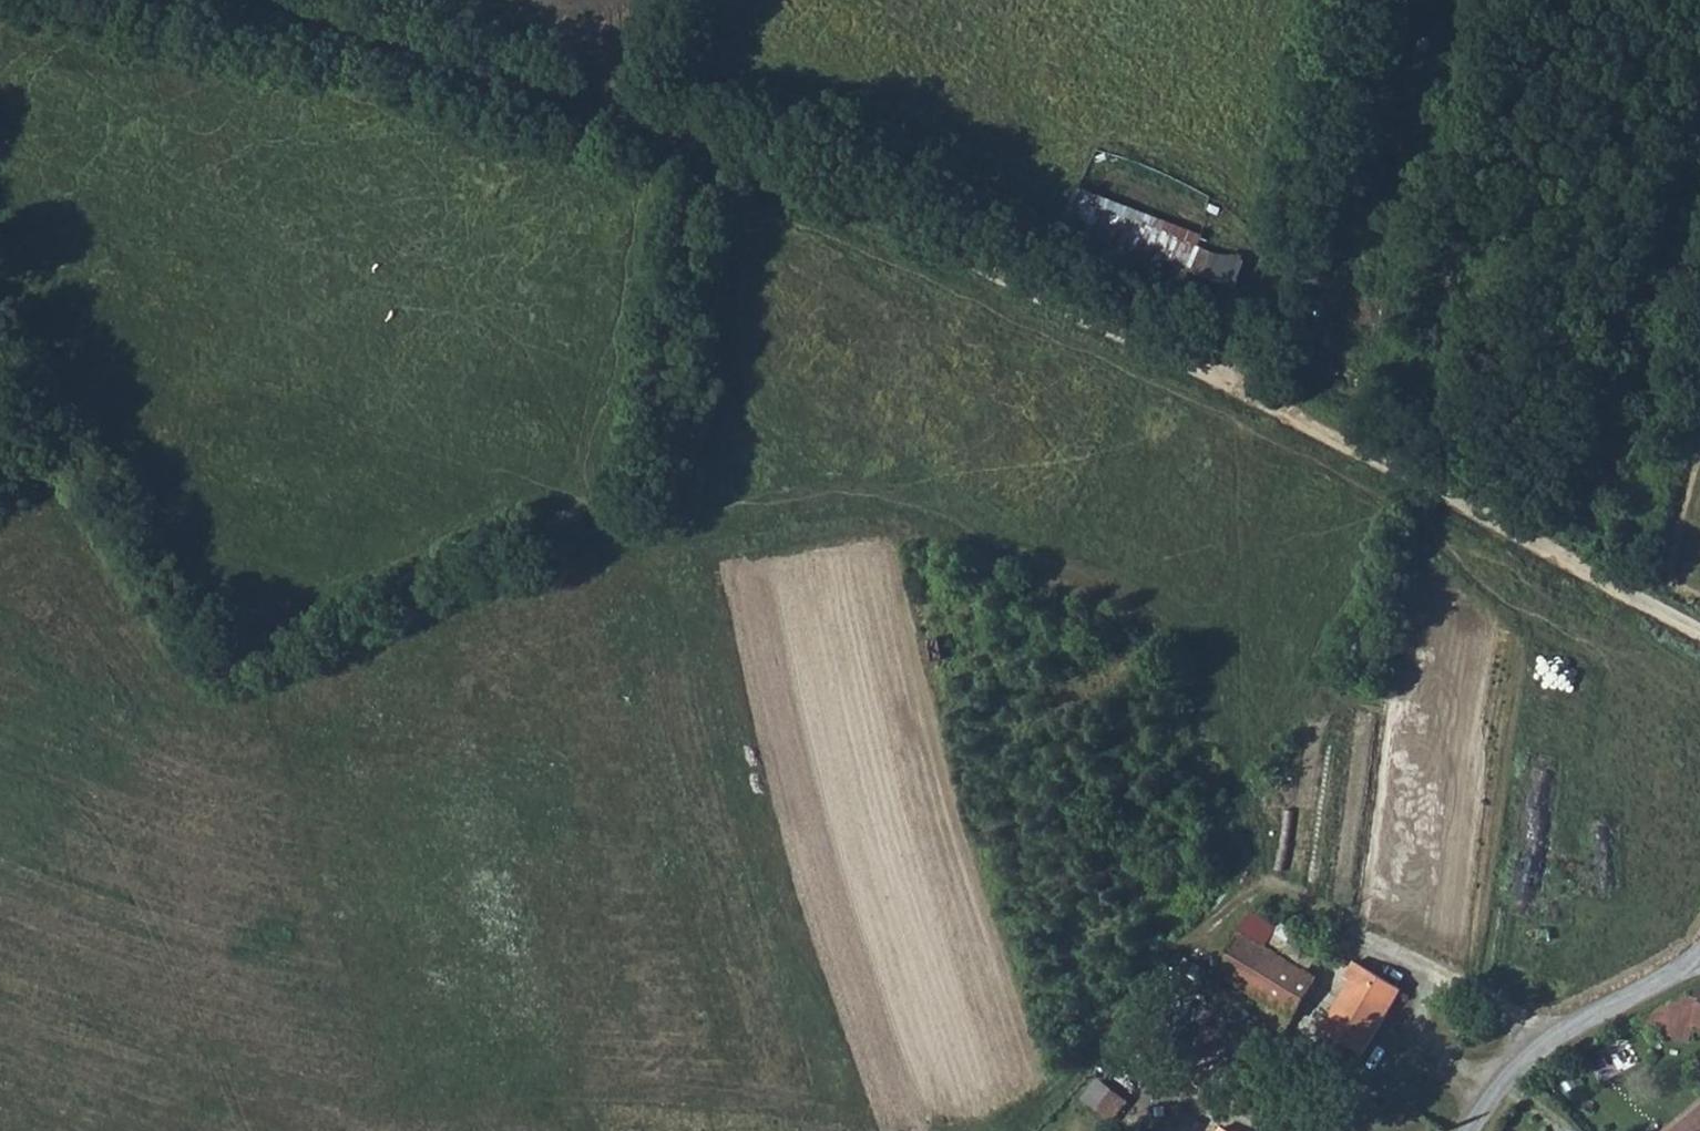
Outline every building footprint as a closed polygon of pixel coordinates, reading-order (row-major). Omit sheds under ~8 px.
[(1205,229),(1074,190),(1060,234),(1192,273),(1205,229)] [(1250,909),(1242,924),(1269,940),(1278,925),(1250,909)] [(1269,940),(1242,924),(1219,963),(1297,1010),(1321,970),(1269,940)] [(1408,983),(1361,956),(1352,971),(1357,974),(1328,1023),(1371,1047),(1408,983)] [(1652,1014),(1699,1029),(1699,990),(1652,1014)] [(1090,1080),(1080,1105),(1116,1118),(1126,1094),(1090,1080)] [(1677,1130),(1699,1130),(1699,1112),(1677,1130)] [(1226,1121),(1219,1130),(1241,1130),(1226,1121)]
